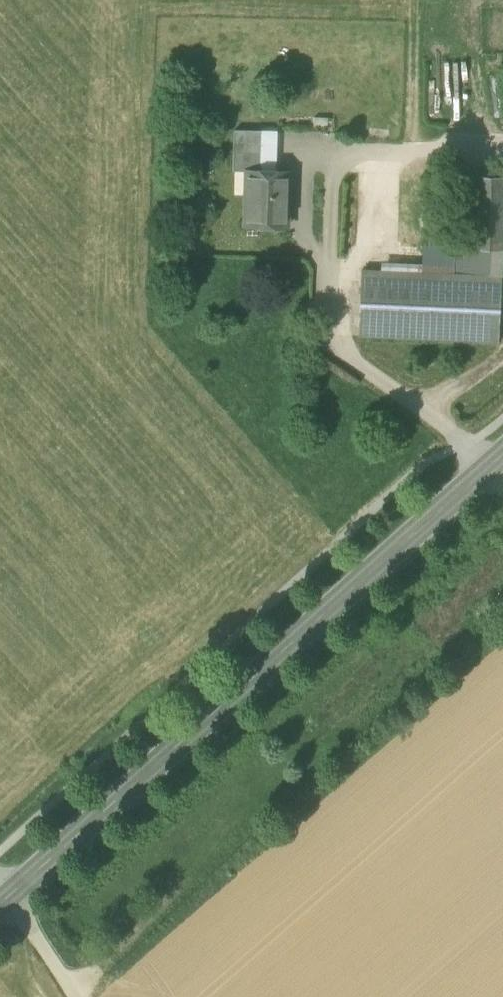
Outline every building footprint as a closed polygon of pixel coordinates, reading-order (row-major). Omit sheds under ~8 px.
[(233,172),(248,172),(248,171),(261,171),(262,131),(234,130),(233,172)] [(276,132),(262,131),(261,171),(275,172),(276,132)] [(246,227),(286,228),(288,172),(275,172),(261,171),(248,171),(248,172),(252,172),(251,195),(247,195),(246,227)] [(454,249),(474,249),(476,176),(456,176),(454,249)] [(476,176),(474,249),(502,250),(502,177),(476,176)] [(501,276),(502,257),(502,250),(474,249),(454,249),(453,274),(501,276)] [(359,337),(498,343),(501,276),(453,274),(362,270),(359,337)]
